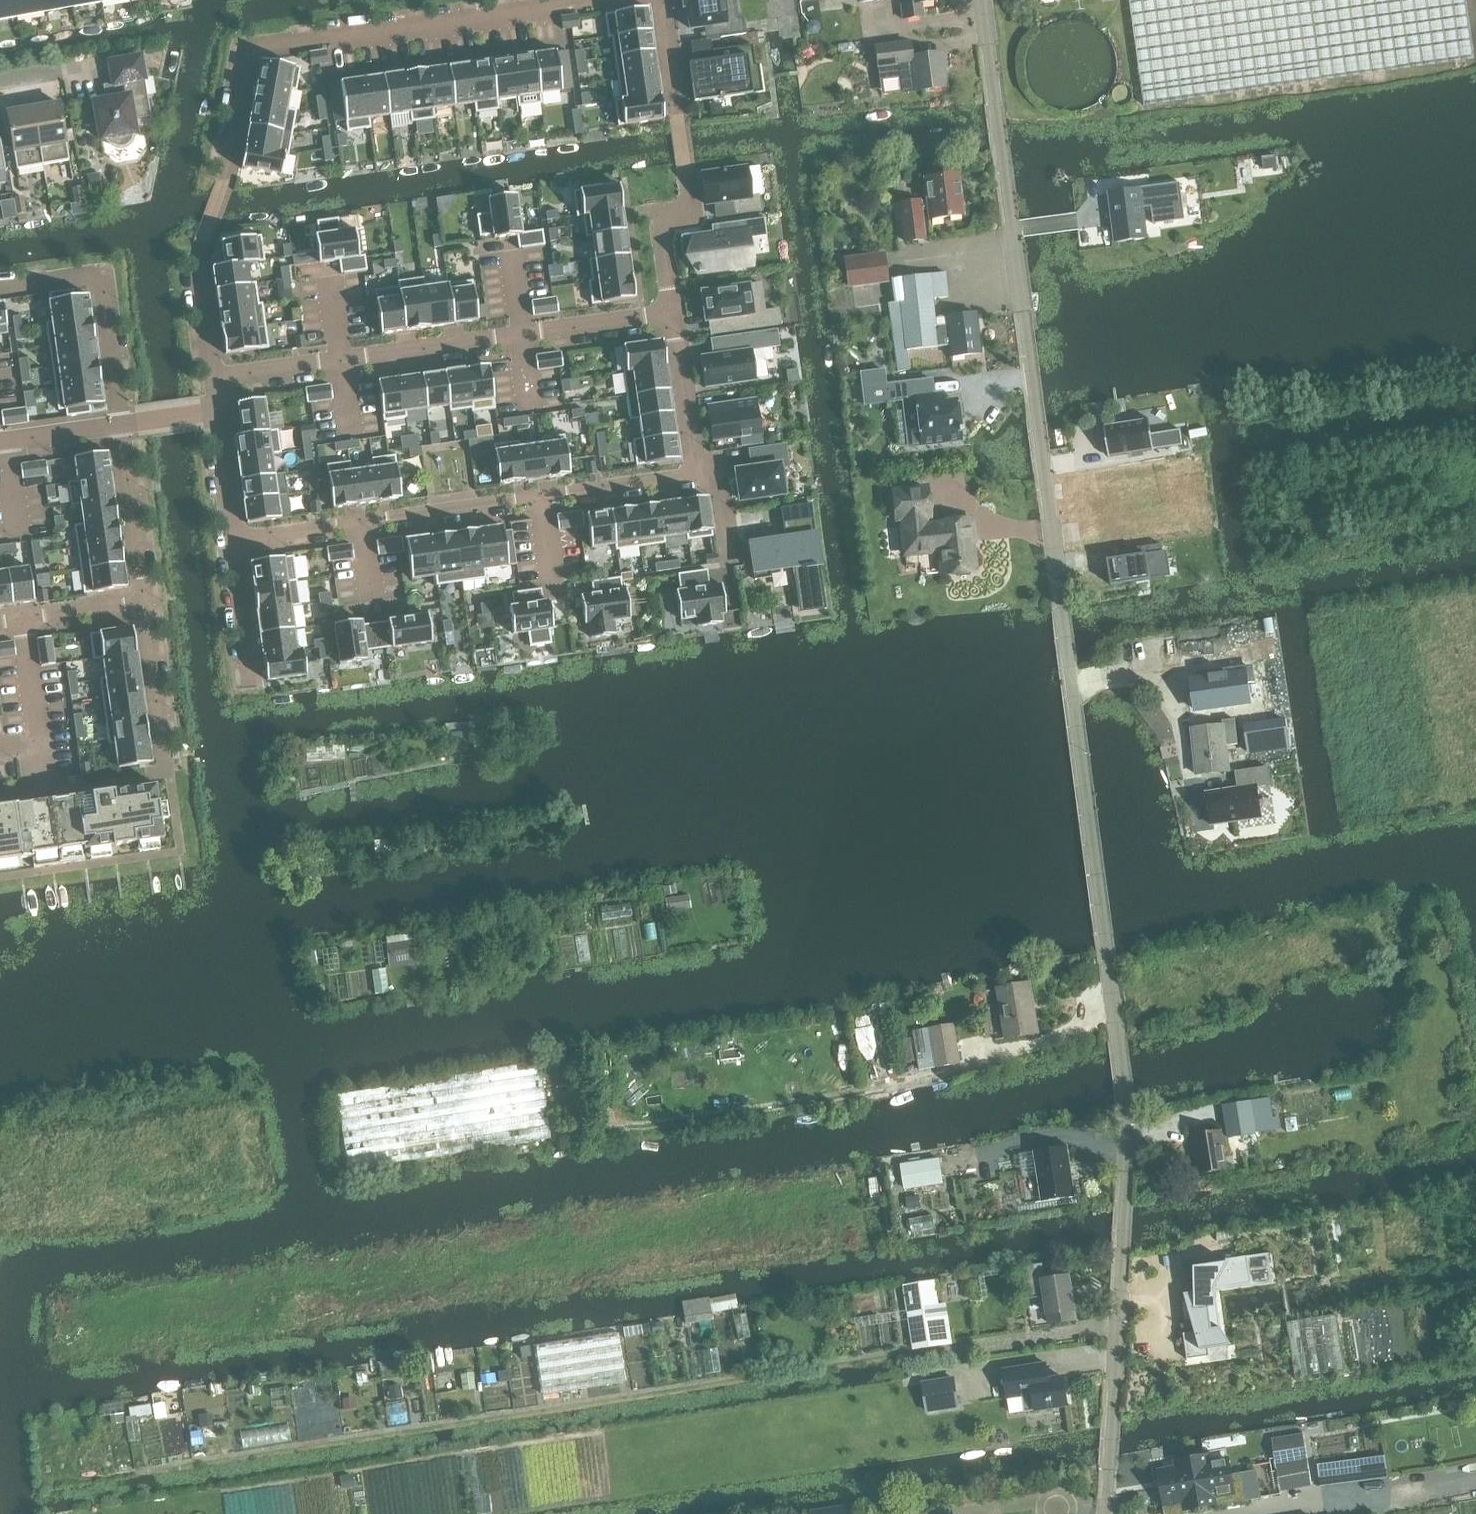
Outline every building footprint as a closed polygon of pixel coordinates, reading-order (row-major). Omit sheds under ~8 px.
[(16,17),(13,0),(0,0),(0,20),(16,17)] [(16,17),(44,12),(42,0),(13,0),(16,17)] [(44,12),(73,7),(72,0),(42,0),(44,12)] [(690,28),(718,24),(720,37),(745,33),(743,18),(724,21),(721,0),(686,0),(690,28)] [(912,2),(901,4),(903,16),(922,13),(921,3),(935,1),(934,0),(912,0),(912,2)] [(1144,106),(1474,59),(1466,0),(1129,0),(1144,106)] [(607,37),(611,37),(651,31),(648,7),(604,14),(607,37)] [(571,28),(579,27),(577,14),(569,15),(571,28)] [(562,29),(571,28),(569,15),(561,16),(562,29)] [(809,19),(806,24),(807,29),(811,32),(816,31),(819,27),(818,22),(815,19),(809,19)] [(1116,67),(1116,66),(1115,58),(1112,49),(1108,40),(1103,34),(1095,28),(1088,24),(1081,22),(1072,21),(1061,22),(1054,24),(1046,28),(1039,34),(1034,40),(1030,48),(1027,56),(1026,65),(1027,74),(1029,84),(1033,91),(1039,97),(1046,104),(1055,108),(1061,110),(1071,111),(1080,110),(1087,108),(1095,104),(1102,98),(1107,93),(1112,84),(1115,75),(1116,67)] [(651,31),(611,37),(614,57),(654,51),(651,31)] [(897,63),(901,92),(945,86),(940,52),(910,56),(908,42),(874,46),(876,65),(897,63)] [(691,66),(688,67),(693,97),(695,97),(718,94),(722,93),(745,90),(742,69),(755,67),(755,64),(752,44),(712,50),(714,63),(691,66)] [(574,50),(576,62),(584,61),(582,49),(574,50)] [(328,63),(326,50),(317,51),(319,64),(328,63)] [(556,50),(534,53),(540,94),(541,94),(559,91),(559,90),(562,89),(560,79),(559,70),(558,61),(556,52),(556,50)] [(568,50),(556,52),(558,61),(569,60),(568,50)] [(319,64),(317,51),(308,52),(310,65),(319,64)] [(614,57),(617,78),(657,72),(654,51),(614,57)] [(534,53),(512,56),(518,97),(517,97),(518,106),(542,103),(541,94),(540,94),(534,53)] [(151,118),(140,56),(109,61),(113,84),(110,84),(106,90),(108,99),(94,102),(100,139),(106,138),(106,141),(111,146),(118,149),(127,148),(133,142),(135,136),(135,133),(136,133),(132,114),(149,111),(150,118),(151,118)] [(512,56),(491,59),(497,100),(498,100),(517,97),(518,97),(512,56)] [(256,83),(289,89),(296,90),(300,66),(260,59),(256,83)] [(491,59),(469,62),(475,103),(474,103),(475,112),(476,112),(498,109),(499,109),(498,100),(497,100),(491,59)] [(569,60),(558,61),(559,70),(570,69),(569,60)] [(584,61),(576,62),(577,74),(586,73),(584,61)] [(469,62),(448,65),(454,106),(474,103),(475,103),(469,62)] [(448,65),(427,68),(432,109),(433,109),(454,106),(448,65)] [(427,68),(405,72),(411,112),(410,112),(411,121),(435,118),(433,109),(432,109),(427,68)] [(570,69),(559,70),(560,79),(571,78),(570,69)] [(405,72),(384,75),(389,115),(391,127),(411,124),(411,121),(410,112),(411,112),(405,72)] [(620,98),(660,93),(657,72),(617,78),(620,98)] [(384,75),(363,78),(368,118),(369,118),(389,115),(384,75)] [(363,78),(340,81),(340,82),(341,92),(343,101),(344,110),(345,120),(347,131),(371,127),(369,118),(368,118),(363,78)] [(571,78),(560,79),(562,89),(572,88),(573,88),(571,78)] [(340,82),(328,84),(330,94),(341,92),(340,82)] [(286,108),(289,89),(256,83),(253,102),(286,108)] [(341,92),(330,94),(331,103),(343,101),(341,92)] [(580,93),(582,105),(590,104),(589,92),(580,93)] [(660,93),(620,98),(614,99),(618,126),(664,119),(660,93)] [(317,108),(325,107),(324,95),(315,96),(317,108)] [(343,101),(331,103),(332,112),(344,110),(343,101)] [(296,110),(286,108),(253,102),(249,124),(292,132),(296,110)] [(59,103),(33,107),(43,164),(69,160),(59,103)] [(6,112),(17,169),(43,164),(33,107),(6,112)] [(318,120),(327,119),(325,107),(317,108),(318,120)] [(573,122),(581,120),(579,108),(571,110),(573,122)] [(332,112),(334,121),(345,120),(344,110),(332,112)] [(581,120),(573,122),(575,134),(583,133),(581,120)] [(249,124),(245,147),(285,154),(288,155),(292,132),(249,124)] [(336,134),(338,146),(346,145),(345,133),(336,134)] [(321,137),(323,149),(331,148),(329,135),(321,137)] [(281,175),(285,154),(245,147),(241,168),(281,175)] [(333,160),(331,148),(323,149),(325,161),(333,160)] [(1278,162),(1269,170),(1281,182),(1289,174),(1278,162)] [(732,200),(734,214),(761,210),(759,195),(751,196),(747,166),(701,172),(706,204),(712,203),(732,200)] [(924,178),(927,200),(923,201),(924,210),(928,209),(930,219),(961,214),(955,173),(924,178)] [(1139,187),(1108,192),(1115,242),(1146,238),(1142,208),(1142,207),(1151,206),(1153,224),(1185,219),(1180,182),(1139,187)] [(576,216),(582,216),(582,214),(622,209),(619,184),(573,190),(576,216)] [(82,185),(73,186),(76,202),(85,200),(82,185)] [(98,188),(88,190),(90,201),(104,199),(103,192),(98,188)] [(491,211),(477,213),(480,235),(494,233),(494,236),(517,233),(522,232),(516,193),(489,197),(491,211)] [(26,211),(23,195),(13,197),(13,199),(16,213),(26,211)] [(0,201),(0,202),(3,219),(17,216),(16,213),(13,199),(0,201)] [(900,221),(903,241),(923,239),(921,217),(920,210),(924,210),(923,201),(921,201),(919,201),(893,204),(895,221),(900,221)] [(592,235),(625,230),(622,209),(582,214),(582,216),(585,237),(592,236),(592,235)] [(546,211),(547,219),(558,218),(557,210),(546,211)] [(317,233),(321,261),(340,258),(361,255),(357,228),(342,230),(340,216),(319,219),(321,233),(317,233)] [(702,232),(692,233),(695,255),(698,273),(734,268),(732,257),(749,254),(747,238),(766,235),(763,217),(711,224),(712,230),(702,232)] [(550,241),(558,240),(556,228),(548,229),(550,241)] [(522,232),(517,233),(519,248),(545,244),(543,229),(522,232)] [(625,230),(592,235),(592,236),(595,257),(595,259),(629,254),(625,230)] [(225,265),(246,262),(265,260),(261,235),(221,241),(225,264),(225,265)] [(432,237),(434,248),(442,246),(441,236),(432,237)] [(393,243),(395,253),(403,252),(402,241),(393,243)] [(292,256),(290,243),(282,245),(284,257),(292,256)] [(317,252),(293,255),(294,265),(319,262),(317,252)] [(561,264),(559,252),(551,253),(553,265),(561,264)] [(848,285),(887,280),(883,253),(844,259),(848,285)] [(361,255),(340,258),(342,273),(369,270),(367,254),(361,255)] [(592,281),(632,275),(629,254),(595,259),(595,257),(588,258),(591,280),(592,281)] [(396,260),(385,261),(386,270),(397,268),(396,260)] [(246,262),(225,265),(225,264),(213,266),(216,288),(250,284),(249,282),(246,262)] [(561,264),(553,265),(555,277),(563,275),(561,264)] [(280,268),(282,279),(290,278),(289,267),(280,268)] [(931,299),(948,297),(944,272),(895,278),(890,279),(893,301),(888,302),(898,371),(908,370),(905,350),(950,344),(952,357),(979,353),(973,311),(946,315),(946,316),(948,326),(936,328),(935,328),(934,317),(931,299)] [(591,280),(588,280),(591,304),(635,297),(632,275),(592,281),(591,280)] [(400,297),(401,296),(406,330),(429,327),(424,287),(425,287),(423,277),(398,281),(400,297)] [(292,288),(290,278),(282,279),(283,290),(292,288)] [(472,280),(448,284),(453,323),(478,320),(478,318),(476,307),(472,280)] [(219,310),(259,304),(259,303),(256,281),(249,282),(250,284),(216,288),(219,310)] [(704,322),(714,321),(736,318),(737,330),(780,324),(778,309),(764,311),(760,282),(700,291),(704,322)] [(424,287),(429,327),(453,323),(448,284),(424,287)] [(51,321),(91,315),(88,294),(74,296),(73,289),(48,292),(49,300),(48,300),(51,321)] [(400,297),(376,300),(381,334),(406,330),(401,296),(400,297)] [(533,315),(558,312),(557,297),(531,301),(533,315)] [(262,302),(259,303),(259,304),(219,310),(222,331),(265,325),(262,302)] [(478,318),(487,317),(485,306),(476,307),(478,318)] [(291,310),(292,321),(301,319),(300,309),(291,310)] [(12,316),(14,328),(22,327),(20,315),(12,316)] [(48,345),(95,338),(91,315),(51,321),(45,322),(48,345)] [(222,331),(225,356),(269,349),(265,325),(222,331)] [(23,339),(22,327),(14,328),(15,340),(23,339)] [(777,328),(716,337),(718,353),(700,356),(704,387),(756,380),(751,350),(779,346),(777,328)] [(295,338),(296,348),(305,347),(304,336),(295,338)] [(48,345),(52,366),(98,359),(95,338),(48,345)] [(622,345),(626,369),(666,363),(662,339),(622,345)] [(538,369),(559,366),(562,366),(560,351),(536,355),(538,369)] [(18,358),(20,370),(28,369),(26,357),(19,358),(18,358)] [(98,359),(52,366),(55,387),(101,381),(98,359)] [(666,363),(626,369),(622,370),(626,395),(670,389),(666,363)] [(495,408),(489,365),(466,368),(472,408),(471,408),(471,412),(495,408)] [(450,404),(449,405),(449,411),(471,408),(472,408),(466,368),(445,371),(450,404)] [(884,368),(859,371),(863,405),(916,398),(921,444),(961,439),(960,431),(961,431),(961,427),(959,428),(956,400),(944,401),(943,393),(934,394),(932,377),(886,383),(884,368)] [(30,381),(28,369),(20,370),(21,382),(30,381)] [(797,369),(786,370),(788,381),(798,380),(797,369)] [(445,371),(421,374),(426,408),(449,405),(450,404),(445,371)] [(405,411),(406,411),(426,408),(421,374),(400,377),(405,411)] [(383,421),(407,417),(406,411),(405,411),(400,377),(377,380),(383,421)] [(560,380),(562,392),(570,391),(569,379),(560,380)] [(65,409),(66,416),(91,413),(90,405),(104,403),(101,381),(55,387),(58,410),(65,409)] [(330,384),(306,388),(307,402),(310,401),(332,398),(330,384)] [(25,389),(28,405),(38,404),(34,387),(25,389)] [(629,420),(639,419),(639,417),(673,412),(670,389),(626,395),(629,420)] [(754,407),(753,398),(710,405),(711,413),(709,414),(713,441),(740,437),(742,445),(760,443),(758,434),(760,434),(757,407),(754,407)] [(242,434),(268,430),(263,399),(238,402),(242,434)] [(28,423),(27,422),(25,407),(1,410),(3,425),(3,426),(28,423)] [(572,418),(584,416),(583,408),(571,410),(572,418)] [(639,417),(639,419),(642,437),(642,439),(677,433),(673,412),(639,417)] [(527,415),(520,416),(515,417),(516,425),(528,424),(527,415)] [(515,417),(503,419),(504,427),(516,425),(515,417)] [(1149,418),(1104,426),(1109,456),(1183,445),(1181,429),(1152,434),(1149,418)] [(475,430),(476,438),(493,435),(491,424),(475,426),(475,430)] [(235,435),(238,457),(271,453),(271,454),(281,452),(278,429),(268,430),(242,434),(235,435)] [(476,438),(475,430),(463,431),(464,440),(468,439),(476,438)] [(430,432),(431,444),(439,443),(438,431),(430,432)] [(595,433),(597,445),(606,444),(604,432),(595,433)] [(636,465),(680,459),(677,433),(642,439),(642,437),(632,439),(636,465)] [(416,434),(408,435),(410,447),(418,446),(416,434)] [(540,437),(541,444),(543,444),(548,477),(570,474),(564,434),(540,437)] [(301,436),(303,448),(311,447),(309,435),(301,436)] [(402,448),(408,447),(410,447),(408,435),(400,436),(402,448)] [(476,438),(468,439),(470,452),(478,451),(476,438)] [(346,441),(347,449),(359,447),(358,439),(346,441)] [(499,484),(524,481),(519,447),(520,447),(519,440),(493,444),(499,484)] [(346,441),(338,442),(334,443),(335,451),(347,449),(346,441)] [(519,447),(524,481),(548,477),(543,444),(541,444),(520,447),(519,447)] [(607,456),(606,444),(597,445),(599,457),(607,456)] [(418,446),(410,447),(408,447),(409,456),(421,454),(422,454),(420,446),(418,446)] [(773,446),(749,449),(751,467),(736,470),(740,499),(783,493),(779,464),(775,464),(773,446)] [(311,447),(303,448),(304,460),(313,459),(311,447)] [(108,452),(74,456),(77,479),(111,475),(108,452)] [(271,454),(271,453),(238,457),(241,479),(274,474),(271,454)] [(371,458),(373,468),(378,501),(401,498),(395,454),(371,458)] [(20,464),(22,478),(48,474),(46,460),(20,464)] [(350,471),(351,471),(350,461),(326,464),(332,508),(355,505),(350,471)] [(596,473),(595,461),(585,463),(587,475),(596,473)] [(350,471),(355,505),(378,501),(373,468),(351,471),(350,471)] [(274,474),(241,479),(244,500),(277,495),(287,494),(284,473),(274,474)] [(77,479),(68,481),(71,503),(80,502),(114,497),(111,475),(77,479)] [(317,490),(315,477),(307,479),(309,491),(317,490)] [(54,484),(45,486),(47,498),(55,497),(54,484)] [(930,515),(927,488),(893,491),(896,518),(903,518),(904,527),(902,528),(903,539),(918,552),(939,550),(942,574),(956,572),(958,576),(968,575),(970,571),(974,570),(971,542),(973,542),(973,541),(969,541),(966,519),(937,522),(937,524),(925,525),(924,515),(930,515)] [(247,523),(280,518),(277,495),(244,500),(247,523)] [(682,500),(687,534),(686,534),(687,540),(713,536),(707,496),(682,500)] [(114,497),(80,502),(83,523),(84,524),(117,519),(114,497)] [(311,514),(313,514),(321,512),(319,500),(310,501),(311,514)] [(682,500),(658,503),(663,537),(664,537),(686,534),(687,534),(682,500)] [(789,538),(749,543),(755,579),(771,577),(769,567),(792,564),(798,606),(825,602),(813,517),(811,502),(780,506),(780,507),(784,507),(786,521),(787,522),(789,538)] [(665,543),(664,537),(663,537),(658,503),(635,506),(640,546),(665,543)] [(611,510),(616,544),(616,550),(640,546),(635,506),(611,510)] [(591,547),(616,544),(611,510),(586,513),(591,547)] [(558,528),(579,525),(584,525),(582,511),(556,515),(558,528)] [(62,515),(54,516),(55,528),(64,527),(62,515)] [(83,523),(74,524),(77,548),(121,542),(117,519),(84,524),(83,523)] [(503,531),(503,525),(478,529),(484,568),(485,568),(508,565),(516,564),(511,529),(503,531)] [(484,568),(478,529),(454,532),(461,581),(486,578),(485,568),(484,568)] [(461,581),(454,532),(430,535),(436,575),(435,575),(436,585),(461,581)] [(436,575),(430,535),(410,538),(405,539),(411,579),(435,575),(436,575)] [(376,540),(378,554),(399,551),(404,550),(402,539),(402,537),(376,540)] [(31,541),(32,553),(41,552),(39,540),(31,541)] [(3,544),(4,552),(16,551),(15,542),(3,544)] [(121,542),(77,548),(80,570),(124,564),(121,542)] [(328,561),(354,558),(352,544),(326,547),(328,561)] [(1120,558),(1108,560),(1112,584),(1150,578),(1166,576),(1162,551),(1161,544),(1119,550),(1120,558)] [(42,564),(41,552),(32,553),(34,565),(42,564)] [(706,564),(719,562),(717,554),(705,555),(706,564)] [(250,561),(253,585),(287,581),(287,580),(297,579),(293,555),(250,561)] [(679,559),(667,561),(668,569),(680,568),(679,559)] [(668,569),(667,561),(655,563),(656,571),(668,569)] [(124,564),(80,570),(84,593),(127,587),(124,564)] [(29,567),(7,570),(12,604),(34,601),(29,567)] [(707,569),(678,573),(680,590),(676,590),(680,619),(696,616),(698,626),(722,622),(721,613),(726,612),(722,584),(709,585),(707,569)] [(7,570),(0,571),(0,606),(12,604),(7,570)] [(633,579),(632,571),(620,573),(620,577),(621,581),(633,579)] [(622,589),(621,581),(620,577),(591,581),(593,593),(580,595),(584,623),(589,623),(591,637),(616,633),(614,619),(630,617),(626,588),(622,589)] [(253,585),(257,609),(291,604),(291,606),(300,605),(297,579),(287,580),(287,581),(253,585)] [(541,588),(511,592),(513,606),(509,606),(513,633),(528,631),(530,646),(551,642),(549,628),(553,628),(549,601),(543,601),(541,588)] [(48,601),(46,589),(38,590),(39,602),(48,601)] [(318,593),(319,601),(331,599),(330,591),(318,593)] [(333,607),(331,599),(319,601),(320,609),(333,607)] [(480,603),(482,615),(490,614),(488,602),(480,603)] [(260,632),(294,627),(291,606),(291,604),(257,609),(260,632)] [(388,620),(375,622),(379,648),(392,647),(432,641),(428,614),(388,620)] [(444,632),(452,631),(451,619),(442,620),(444,632)] [(365,650),(379,648),(375,622),(362,624),(361,620),(334,624),(340,663),(367,659),(365,650)] [(93,659),(103,658),(102,655),(136,650),(133,627),(89,633),(93,659)] [(260,632),(263,656),(297,651),(297,649),(294,627),(260,632)] [(1236,629),(1220,631),(1223,652),(1239,649),(1236,629)] [(41,665),(55,663),(51,636),(37,638),(41,665)] [(318,648),(327,647),(325,638),(313,639),(314,648),(318,647),(318,648)] [(16,655),(14,641),(0,643),(0,657),(16,655)] [(327,647),(318,648),(320,659),(328,658),(327,647)] [(297,649),(297,651),(263,656),(267,680),(307,674),(303,648),(297,649)] [(105,677),(139,672),(136,650),(102,655),(103,658),(105,677)] [(1209,678),(1190,681),(1193,697),(1195,709),(1229,704),(1250,700),(1248,682),(1252,682),(1249,666),(1226,669),(1227,672),(1213,674),(1208,674),(1209,678)] [(67,671),(68,683),(77,682),(75,670),(67,671)] [(139,672),(105,677),(99,678),(103,700),(142,695),(139,672)] [(77,682),(68,683),(70,695),(79,694),(77,682)] [(103,700),(106,723),(146,717),(142,695),(103,700)] [(73,714),(75,726),(83,725),(81,713),(73,714)] [(1237,714),(1188,724),(1199,773),(1234,765),(1229,741),(1242,738),(1237,714)] [(115,743),(115,744),(149,739),(146,717),(106,723),(109,744),(115,743)] [(1288,717),(1247,723),(1251,751),(1292,745),(1288,717)] [(83,725),(75,726),(76,738),(85,737),(83,725)] [(149,739),(115,744),(118,767),(152,762),(149,739)] [(295,776),(293,761),(280,763),(282,778),(295,776)] [(88,762),(80,763),(81,775),(90,774),(88,762)] [(1207,796),(1204,800),(1205,807),(1209,811),(1212,825),(1261,817),(1256,786),(1270,784),(1268,767),(1236,772),(1238,787),(1207,792),(1207,794),(1207,796)] [(83,849),(164,838),(157,788),(156,783),(124,788),(113,789),(0,806),(0,861),(32,857),(33,867),(85,860),(83,849)] [(373,839),(374,852),(395,850),(394,837),(373,839)] [(664,894),(677,892),(676,883),(663,885),(664,894)] [(691,907),(689,894),(664,898),(666,910),(691,907)] [(412,942),(386,946),(388,961),(414,957),(412,942)] [(307,969),(317,968),(314,951),(304,952),(307,969)] [(378,985),(388,983),(386,965),(375,967),(378,985)] [(1005,1039),(1035,1034),(1027,982),(997,987),(1005,1039)] [(933,1007),(920,1010),(923,1025),(936,1022),(933,1007)] [(912,1030),(919,1070),(937,1066),(959,1063),(953,1024),(912,1030)] [(334,1094),(347,1171),(551,1138),(539,1061),(334,1094)] [(1270,1097),(1223,1104),(1228,1137),(1256,1133),(1256,1129),(1272,1126),(1279,1125),(1278,1117),(1274,1118),(1270,1097)] [(1225,1167),(1219,1130),(1191,1134),(1197,1172),(1225,1167)] [(1034,1151),(1042,1201),(1075,1196),(1067,1146),(1034,1151)] [(901,1165),(904,1188),(944,1183),(940,1159),(901,1165)] [(919,1195),(906,1197),(908,1209),(921,1207),(919,1195)] [(1184,1293),(1195,1332),(1184,1333),(1188,1358),(1209,1355),(1208,1348),(1227,1346),(1232,1345),(1221,1327),(1216,1292),(1216,1288),(1251,1283),(1248,1256),(1226,1259),(1226,1262),(1193,1266),(1194,1291),(1184,1293)] [(1045,1277),(1042,1261),(1022,1265),(1028,1297),(1047,1294),(1052,1320),(1076,1315),(1068,1273),(1045,1277)] [(914,1350),(951,1344),(946,1312),(940,1313),(934,1282),(903,1287),(914,1350)] [(684,1324),(712,1320),(708,1297),(681,1301),(684,1324)] [(1338,1318),(1288,1325),(1297,1379),(1346,1372),(1338,1318)] [(536,1345),(543,1393),(624,1381),(617,1333),(536,1345)] [(529,1345),(519,1346),(520,1358),(530,1357),(529,1345)] [(1067,1405),(1063,1376),(1048,1379),(1045,1363),(1035,1365),(1035,1364),(1003,1369),(1007,1398),(1022,1396),(1024,1411),(1067,1405)] [(508,1370),(497,1371),(498,1382),(509,1381),(508,1370)] [(367,1371),(357,1372),(358,1380),(368,1379),(367,1371)] [(494,1372),(480,1374),(481,1384),(495,1382),(494,1372)] [(473,1373),(460,1374),(462,1390),(474,1388),(473,1373)] [(953,1380),(921,1385),(926,1417),(958,1412),(953,1380)] [(400,1385),(386,1387),(388,1400),(401,1398),(400,1385)] [(354,1396),(341,1398),(342,1410),(356,1408),(354,1396)] [(149,1403),(128,1407),(130,1416),(135,1415),(136,1417),(151,1414),(149,1403)] [(122,1413),(109,1415),(110,1424),(123,1422),(122,1413)] [(210,1413),(198,1414),(199,1427),(212,1425),(210,1413)] [(200,1429),(189,1431),(191,1446),(202,1444),(200,1429)] [(1271,1439),(1276,1465),(1307,1459),(1303,1434),(1271,1439)] [(1178,1467),(1158,1471),(1161,1488),(1231,1475),(1228,1459),(1208,1462),(1206,1454),(1177,1459),(1178,1467)] [(1321,1480),(1389,1475),(1388,1454),(1319,1458),(1321,1480)] [(1280,1490),(1312,1485),(1307,1459),(1276,1465),(1280,1490)] [(1161,1488),(1166,1513),(1184,1513),(1188,1513),(1187,1509),(1215,1504),(1247,1499),(1242,1473),(1231,1475),(1161,1488)] [(352,1474),(340,1476),(342,1488),(354,1486),(352,1474)] [(810,1510),(811,1513),(850,1513),(848,1504),(810,1510)]
